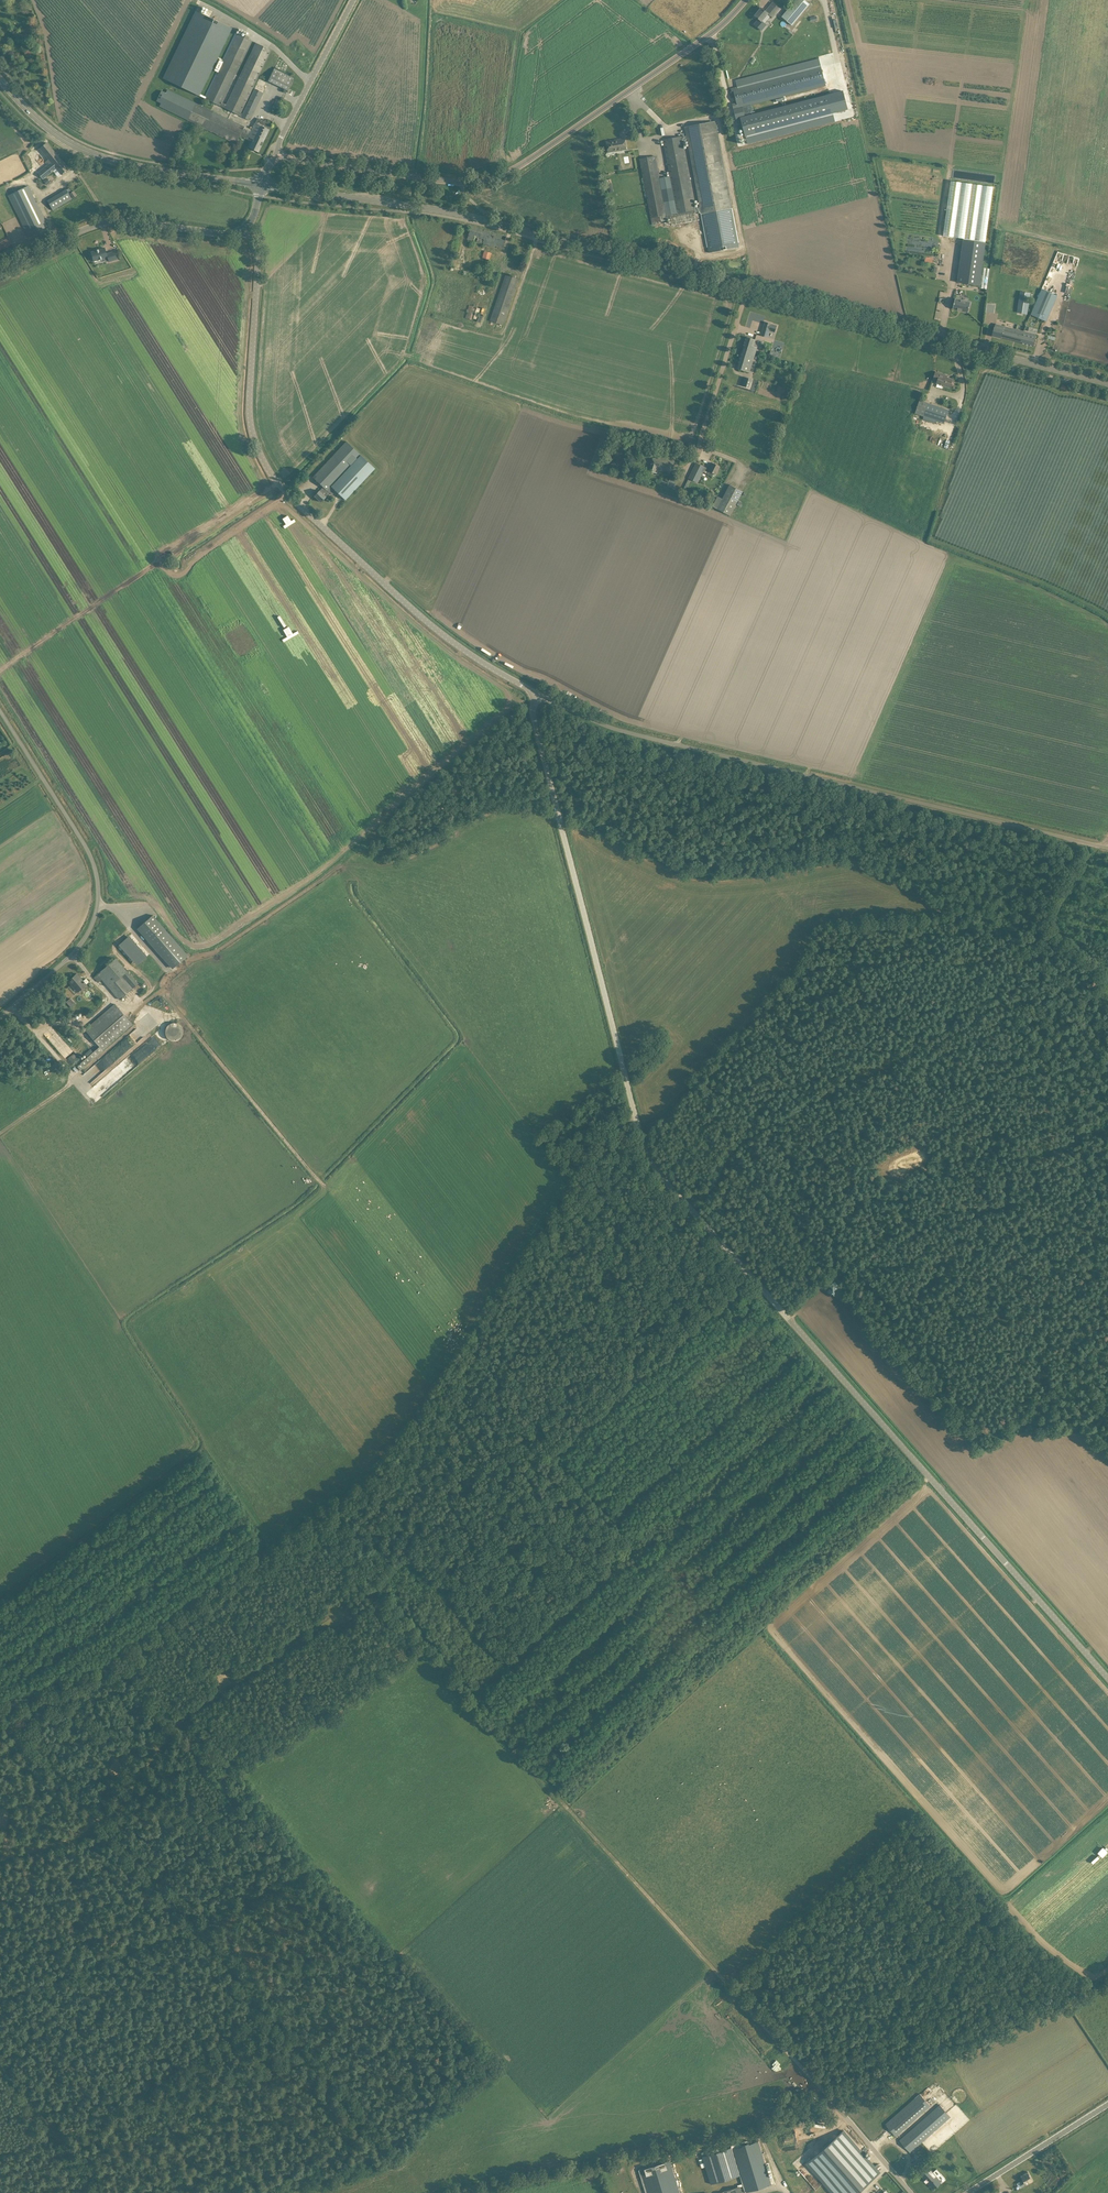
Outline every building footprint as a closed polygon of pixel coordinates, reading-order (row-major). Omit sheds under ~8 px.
[(782,17),(792,25),(810,4),(805,0),(796,0),(782,17)] [(758,18),(754,24),(762,31),(762,30),(767,25),(762,21),(768,14),(769,13),(770,11),(775,15),(780,9),(773,2),(768,9),(769,10),(767,12),(766,11),(762,8),(760,10),(755,15),(758,18)] [(196,11),(163,79),(200,96),(200,94),(232,28),(210,17),(200,12),(196,11)] [(200,94),(200,96),(205,99),(209,101),(207,103),(213,106),(214,103),(250,121),(264,93),(254,88),(242,114),(241,113),(271,50),(256,43),(239,76),(226,104),(222,102),(236,75),(252,41),(249,39),(250,37),(246,35),(245,37),(243,37),(237,33),(223,62),(220,60),(214,71),(218,72),(206,97),(200,94)] [(847,110),(843,91),(754,114),(751,105),(781,97),(794,94),(826,86),(821,67),(736,89),(735,87),(731,88),(732,91),(734,91),(737,102),(732,104),(738,130),(743,128),(745,135),(847,110)] [(294,78),(274,69),(268,81),(288,90),(294,78)] [(258,118),(252,130),(251,132),(243,128),(244,127),(211,111),(195,103),(167,90),(166,92),(162,90),(156,101),(161,103),(159,106),(187,120),(204,128),(236,143),(240,135),(244,138),(246,134),(249,135),(248,137),(253,140),(249,148),(258,152),(272,125),(258,118)] [(283,102),(276,99),(271,109),(278,112),(283,102)] [(663,140),(669,176),(659,178),(655,156),(640,159),(649,204),(649,207),(651,218),(652,223),(657,222),(665,220),(667,220),(667,218),(698,212),(698,214),(701,213),(701,214),(702,214),(709,254),(739,248),(734,221),(716,121),(684,127),(686,136),(682,137),(682,136),(663,140)] [(625,138),(607,142),(608,152),(627,149),(625,138)] [(47,143),(43,146),(36,151),(47,165),(38,173),(43,179),(56,168),(62,174),(64,172),(69,169),(47,143)] [(964,239),(964,240),(957,282),(979,285),(994,187),(951,181),(943,236),(964,239)] [(48,226),(45,221),(28,186),(9,195),(28,236),(48,226)] [(69,194),(66,190),(66,189),(47,200),(53,210),(72,199),(69,194)] [(7,238),(0,242),(0,250),(10,244),(7,238)] [(108,257),(109,261),(109,262),(117,259),(115,251),(107,253),(105,247),(91,252),(92,254),(90,255),(92,259),(93,259),(94,261),(104,258),(108,257)] [(462,251),(459,250),(454,267),(460,268),(462,262),(465,263),(466,260),(460,259),(462,251)] [(482,258),(490,260),(492,252),(484,250),(482,258)] [(504,324),(518,278),(504,274),(491,321),(504,324)] [(1042,288),(1031,313),(1041,317),(1052,292),(1042,288)] [(1020,291),(1017,312),(1027,314),(1031,293),(1020,291)] [(971,302),(955,299),(953,308),(968,312),(971,302)] [(986,311),(994,313),(996,304),(988,302),(986,311)] [(471,319),(475,307),(469,305),(465,317),(471,319)] [(772,323),(766,321),(762,335),(768,337),(770,330),(776,331),(778,325),(772,323)] [(1010,323),(1002,321),(1001,325),(995,324),(994,330),(992,336),(1001,338),(1021,343),(1024,331),(1009,327),(1010,323)] [(1028,332),(1024,331),(1021,343),(1033,346),(1035,341),(1036,337),(1027,335),(1028,332)] [(742,350),(755,354),(757,347),(753,346),(755,339),(747,337),(742,350)] [(755,354),(742,350),(737,368),(750,372),(755,354)] [(937,383),(950,387),(952,379),(945,376),(945,375),(936,372),(933,379),(938,381),(937,383)] [(745,377),(742,386),(749,388),(752,379),(745,377)] [(928,403),(920,400),(915,413),(924,416),(923,420),(935,424),(936,420),(945,423),(949,410),(928,403)] [(332,494),(334,492),(335,490),(342,497),(346,500),(375,469),(363,457),(360,455),(346,441),(333,455),(317,473),(313,477),(323,487),(320,491),(319,490),(314,496),(315,496),(321,502),(330,493),(332,494)] [(658,469),(665,472),(670,474),(675,460),(663,456),(662,458),(654,456),(649,471),(657,473),(658,469)] [(623,466),(617,459),(610,465),(616,472),(623,466)] [(703,472),(708,474),(712,476),(714,473),(716,474),(720,466),(713,463),(711,467),(710,466),(709,468),(696,462),(689,478),(697,482),(703,472)] [(671,477),(668,485),(674,487),(677,480),(671,477)] [(743,491),(730,484),(717,508),(731,515),(743,491)] [(167,931),(156,919),(153,915),(137,928),(148,941),(151,938),(175,966),(188,955),(167,931)] [(147,956),(130,935),(119,944),(137,965),(147,956)] [(133,988),(122,976),(121,977),(109,964),(97,974),(102,979),(109,987),(120,1000),(133,988)] [(86,978),(83,981),(77,974),(69,981),(72,985),(78,991),(77,992),(89,982),(86,978)] [(133,1024),(115,1003),(84,1029),(100,1047),(77,1066),(81,1070),(133,1024)] [(47,1069),(40,1072),(42,1079),(50,1076),(47,1069)] [(931,2105),(923,2097),(920,2093),(889,2120),(885,2124),(896,2136),(900,2132),(931,2105)] [(914,2148),(945,2122),(951,2117),(940,2105),(904,2136),(899,2140),(910,2152),(914,2148)] [(843,2130),(806,2163),(833,2192),(856,2192),(879,2172),(843,2130)] [(719,2180),(723,2191),(720,2192),(718,2192),(743,2192),(742,2191),(737,2174),(740,2173),(745,2192),(775,2183),(763,2143),(733,2152),(739,2171),(734,2173),(735,2175),(719,2179),(719,2180)] [(679,2184),(677,2179),(676,2180),(675,2178),(676,2178),(676,2177),(675,2177),(674,2174),(675,2174),(674,2174),(673,2171),(674,2171),(673,2171),(672,2167),(671,2162),(670,2160),(639,2170),(646,2192),(680,2192),(680,2191),(680,2190),(679,2190),(678,2187),(679,2187),(678,2187),(677,2184),(679,2184)] [(941,2180),(930,2168),(922,2175),(933,2188),(941,2180)] [(1023,2180),(1020,2181),(1022,2186),(1026,2184),(1026,2185),(1033,2181),(1028,2171),(1021,2175),(1023,2180)]
